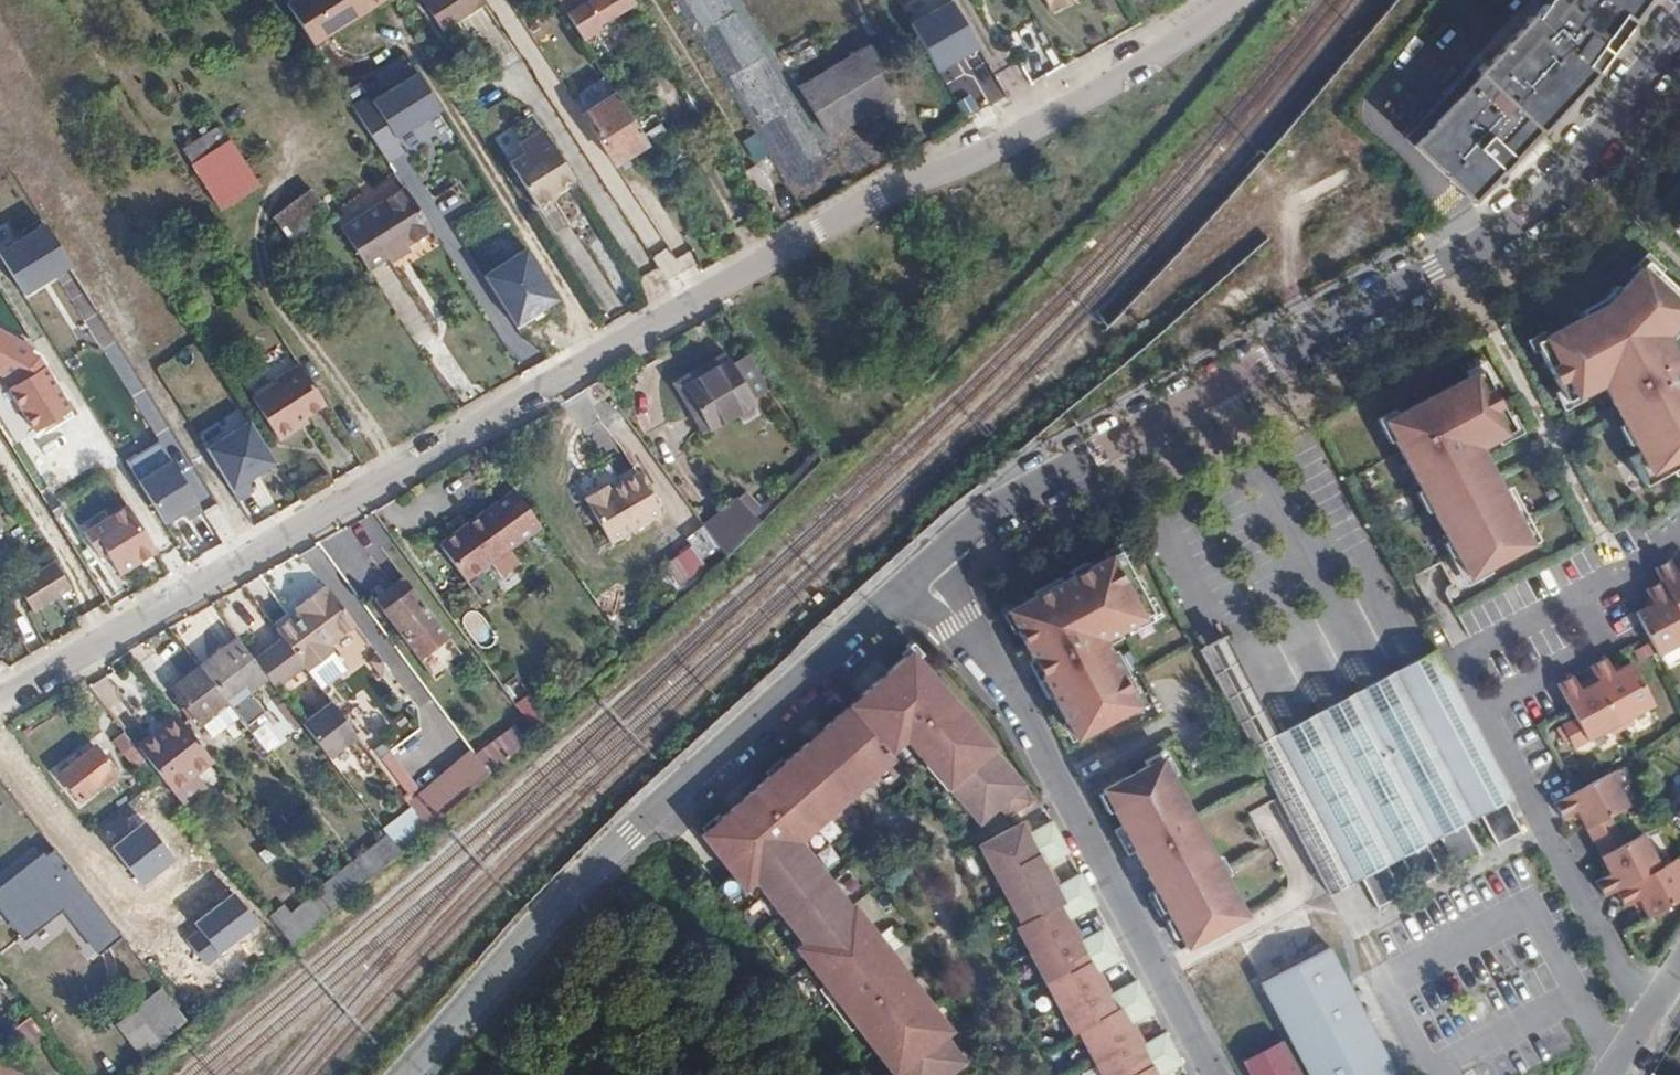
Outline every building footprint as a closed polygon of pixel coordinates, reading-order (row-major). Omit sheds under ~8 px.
[(281,2),(310,48),(340,29),(342,31),(360,19),(359,17),(385,0),(283,0),(281,2)] [(438,27),(482,0),(420,0),(438,27)] [(584,39),(603,28),(600,24),(632,4),(629,0),(559,0),(584,39)] [(802,193),(839,171),(737,0),(686,0),(802,193)] [(1052,17),(1076,3),(1074,0),(1043,0),(1052,17)] [(1412,126),(1470,193),(1541,132),(1542,133),(1583,88),(1581,87),(1593,73),(1595,74),(1633,22),(1632,20),(1646,0),(1553,0),(1500,64),(1491,58),(1412,126)] [(892,77),(873,45),(801,86),(828,134),(860,116),(851,100),(892,77)] [(1017,63),(995,75),(1007,96),(1029,84),(1017,63)] [(365,92),(383,136),(437,113),(419,69),(365,92)] [(851,100),(860,116),(901,93),(892,77),(851,100)] [(633,153),(649,143),(618,94),(586,115),(616,164),(620,162),(622,165),(635,156),(633,153)] [(396,134),(405,155),(448,136),(439,115),(396,134)] [(199,137),(180,150),(217,209),(256,184),(227,140),(209,151),(199,137)] [(544,141),(507,165),(536,210),(554,199),(550,193),(570,180),(544,141)] [(736,176),(752,202),(767,194),(751,167),(736,176)] [(337,229),(400,189),(390,173),(335,208),(340,214),(331,220),(337,229)] [(311,189),(329,217),(335,213),(317,185),(311,189)] [(284,206),(303,234),(329,217),(311,189),(284,206)] [(337,229),(365,274),(383,262),(387,266),(406,253),(404,249),(429,234),(400,189),(337,229)] [(641,203),(669,245),(680,238),(652,196),(641,203)] [(286,245),(303,234),(284,206),(268,216),(286,245)] [(68,261),(37,219),(0,246),(0,270),(19,297),(68,261)] [(645,294),(698,267),(685,241),(652,258),(658,269),(637,279),(645,294)] [(1647,259),(1606,303),(1534,341),(1565,400),(1607,378),(1617,396),(1611,400),(1638,450),(1628,455),(1644,485),(1679,465),(1679,365),(1677,358),(1666,364),(1656,344),(1679,318),(1679,292),(1647,259)] [(1195,298),(1189,290),(1170,305),(1177,313),(1195,298)] [(69,405),(42,360),(39,363),(35,353),(28,350),(33,342),(0,324),(0,370),(11,376),(13,380),(5,385),(32,428),(69,405)] [(683,377),(725,353),(720,343),(667,374),(697,429),(708,423),(683,377)] [(730,362),(725,353),(683,377),(708,423),(733,409),(740,421),(757,411),(750,398),(774,385),(752,350),(730,362)] [(1482,368),(1383,419),(1466,576),(1536,539),(1523,514),(1516,518),(1478,447),(1514,428),(1482,368)] [(320,409),(295,369),(270,385),(272,388),(247,403),(274,445),(303,427),(300,422),(320,409)] [(224,491),(271,468),(247,418),(200,441),(224,491)] [(158,529),(197,509),(170,456),(131,476),(158,529)] [(609,480),(583,493),(608,540),(659,512),(636,471),(611,483),(609,480)] [(760,506),(748,492),(733,477),(724,485),(751,514),(760,506)] [(724,485),(694,512),(717,545),(751,514),(724,485)] [(517,489),(439,544),(466,581),(543,527),(517,489)] [(79,536),(91,554),(98,550),(115,577),(153,553),(124,508),(79,536)] [(993,602),(1057,742),(1130,709),(1097,638),(1141,617),(1110,549),(993,602)] [(47,550),(12,571),(26,595),(62,573),(47,550)] [(1653,568),(1660,581),(1679,620),(1679,571),(1676,573),(1669,559),(1653,568)] [(451,636),(408,576),(377,598),(420,657),(451,636)] [(1657,655),(1679,643),(1679,620),(1660,581),(1644,589),(1651,603),(1634,612),(1657,655)] [(299,607),(275,626),(282,635),(308,670),(337,650),(331,641),(358,620),(331,584),(327,586),(324,582),(305,595),(311,603),(301,611),(299,607)] [(32,633),(21,603),(10,607),(21,637),(32,633)] [(308,670),(282,635),(255,656),(269,675),(277,686),(298,670),(301,675),(308,670)] [(1225,636),(1199,650),(1329,892),(1330,893),(1353,880),(1289,757),(1276,734),(1225,636)] [(255,656),(241,637),(202,667),(229,701),(231,704),(269,675),(255,656)] [(1433,647),(1276,734),(1289,757),(1319,741),(1315,732),(1331,723),(1336,732),(1396,699),(1391,691),(1409,682),(1414,690),(1446,672),(1433,647)] [(914,650),(823,728),(863,778),(906,745),(975,832),(1002,807),(1009,816),(1037,802),(995,751),(999,748),(914,650)] [(151,654),(139,664),(158,689),(170,680),(151,654)] [(1605,656),(1589,665),(1594,674),(1619,721),(1653,704),(1630,660),(1612,670),(1605,656)] [(229,701),(202,667),(175,687),(203,722),(229,701)] [(1289,757),(1353,880),(1361,876),(1378,907),(1402,894),(1386,863),(1399,856),(1416,887),(1441,873),(1425,843),(1439,835),(1455,866),(1479,853),(1464,822),(1480,813),(1496,844),(1521,831),(1505,800),(1513,796),(1446,672),(1414,690),(1409,682),(1391,691),(1396,699),(1336,732),(1331,723),(1315,732),(1319,741),(1289,757)] [(1619,721),(1594,674),(1581,680),(1584,685),(1578,688),(1571,674),(1556,683),(1574,716),(1560,723),(1573,747),(1619,721)] [(530,691),(512,701),(529,728),(546,718),(530,691)] [(356,735),(331,701),(304,721),(329,755),(356,735)] [(147,759),(172,792),(213,760),(179,716),(138,747),(147,759)] [(487,770),(523,737),(511,719),(474,753),(487,770)] [(823,728),(805,743),(846,792),(863,778),(823,728)] [(138,747),(126,731),(114,740),(136,768),(147,759),(138,747)] [(805,743),(700,833),(745,891),(759,881),(814,954),(804,962),(845,1014),(850,1009),(860,1021),(854,1025),(893,1074),(977,1074),(937,1023),(943,1018),(865,918),(858,923),(803,851),(832,828),(819,812),(846,792),(805,743)] [(94,746),(58,773),(79,800),(115,773),(94,746)] [(1169,951),(1236,921),(1159,752),(1092,783),(1169,951)] [(379,767),(402,800),(417,790),(394,756),(379,767)] [(1606,815),(1622,807),(1604,774),(1547,804),(1556,820),(1570,812),(1579,830),(1582,828),(1606,815)] [(399,848),(426,827),(410,806),(383,827),(388,833),(399,848)] [(1606,815),(1582,828),(1590,843),(1615,830),(1606,815)] [(1052,818),(1020,836),(1013,823),(977,842),(1048,975),(1042,979),(1070,1031),(1076,1028),(1101,1074),(1156,1074),(1182,1061),(1164,1029),(1133,1046),(1122,1025),(1153,1008),(1136,976),(1100,994),(1089,974),(1119,960),(1103,928),(1073,943),(1062,922),(1097,903),(1080,872),(1049,889),(1038,869),(1070,851),(1052,818)] [(1615,830),(1590,843),(1597,856),(1622,843),(1615,830)] [(368,879),(402,852),(399,848),(388,833),(353,860),(368,879)] [(1594,881),(1602,897),(1613,890),(1658,867),(1640,834),(1622,843),(1597,856),(1607,873),(1594,881)] [(56,850),(0,893),(0,903),(24,934),(67,901),(85,887),(56,850)] [(1679,897),(1679,879),(1670,860),(1658,867),(1613,890),(1622,906),(1636,899),(1645,917),(1679,897)] [(122,935),(85,887),(67,901),(104,950),(122,935)] [(1238,942),(1309,1074),(1396,1074),(1306,905),(1238,942)] [(150,943),(139,928),(128,936),(140,951),(150,943)] [(20,1002),(0,977),(0,989),(2,988),(15,1005),(20,1002)] [(151,1046),(187,1018),(163,988),(127,1016),(151,1046)] [(25,1016),(6,1030),(24,1054),(43,1039),(25,1016)] [(6,1050),(0,1055),(0,1074),(25,1074),(6,1050)]
